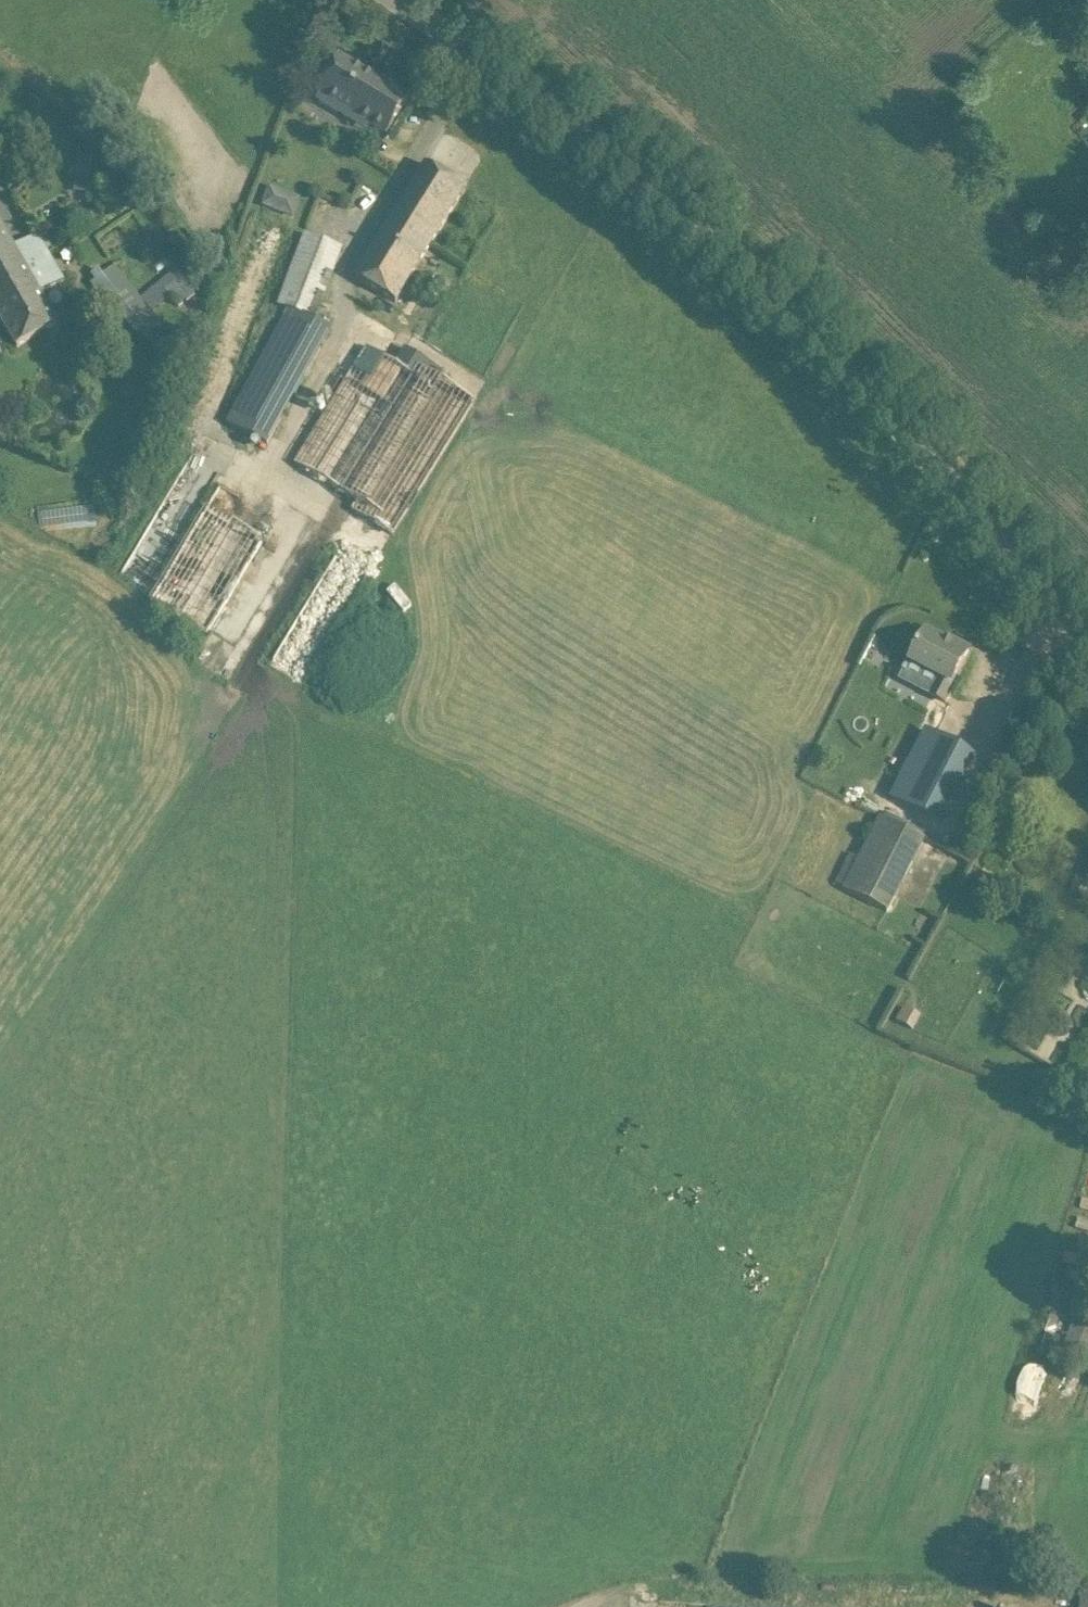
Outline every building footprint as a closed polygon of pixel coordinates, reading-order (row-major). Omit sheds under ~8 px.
[(378,76),(377,79),(340,56),(317,93),(320,95),(317,101),(353,123),(357,117),(388,136),(412,97),(378,76)] [(397,302),(455,208),(466,189),(426,164),(357,277),(397,302)] [(264,205),(293,215),(300,195),(271,185),(264,205)] [(15,248),(0,222),(0,281),(47,253),(38,235),(26,242),(15,248)] [(268,447),(332,330),(316,320),(343,248),(305,235),(277,304),(287,309),(225,424),(268,447)] [(48,254),(47,253),(0,281),(0,316),(17,345),(59,321),(42,291),(63,280),(48,254)] [(161,325),(116,266),(104,274),(99,279),(94,282),(106,297),(110,293),(136,328),(141,324),(149,334),(161,325)] [(196,290),(201,286),(197,281),(192,275),(184,281),(180,275),(163,287),(173,300),(181,310),(200,295),(196,290)] [(214,636),(267,539),(205,505),(151,602),(214,636)] [(953,644),(928,631),(912,662),(941,677),(932,695),(947,702),(959,680),(956,678),(971,650),(955,641),(953,644)] [(894,794),(944,820),(978,755),(928,729),(894,794)] [(889,913),(925,841),(879,816),(842,889),(889,913)] [(1025,1366),(1017,1393),(1040,1400),(1048,1372),(1025,1366)] [(1081,1588),(1080,1606),(1087,1606),(1087,1589),(1081,1588)]
